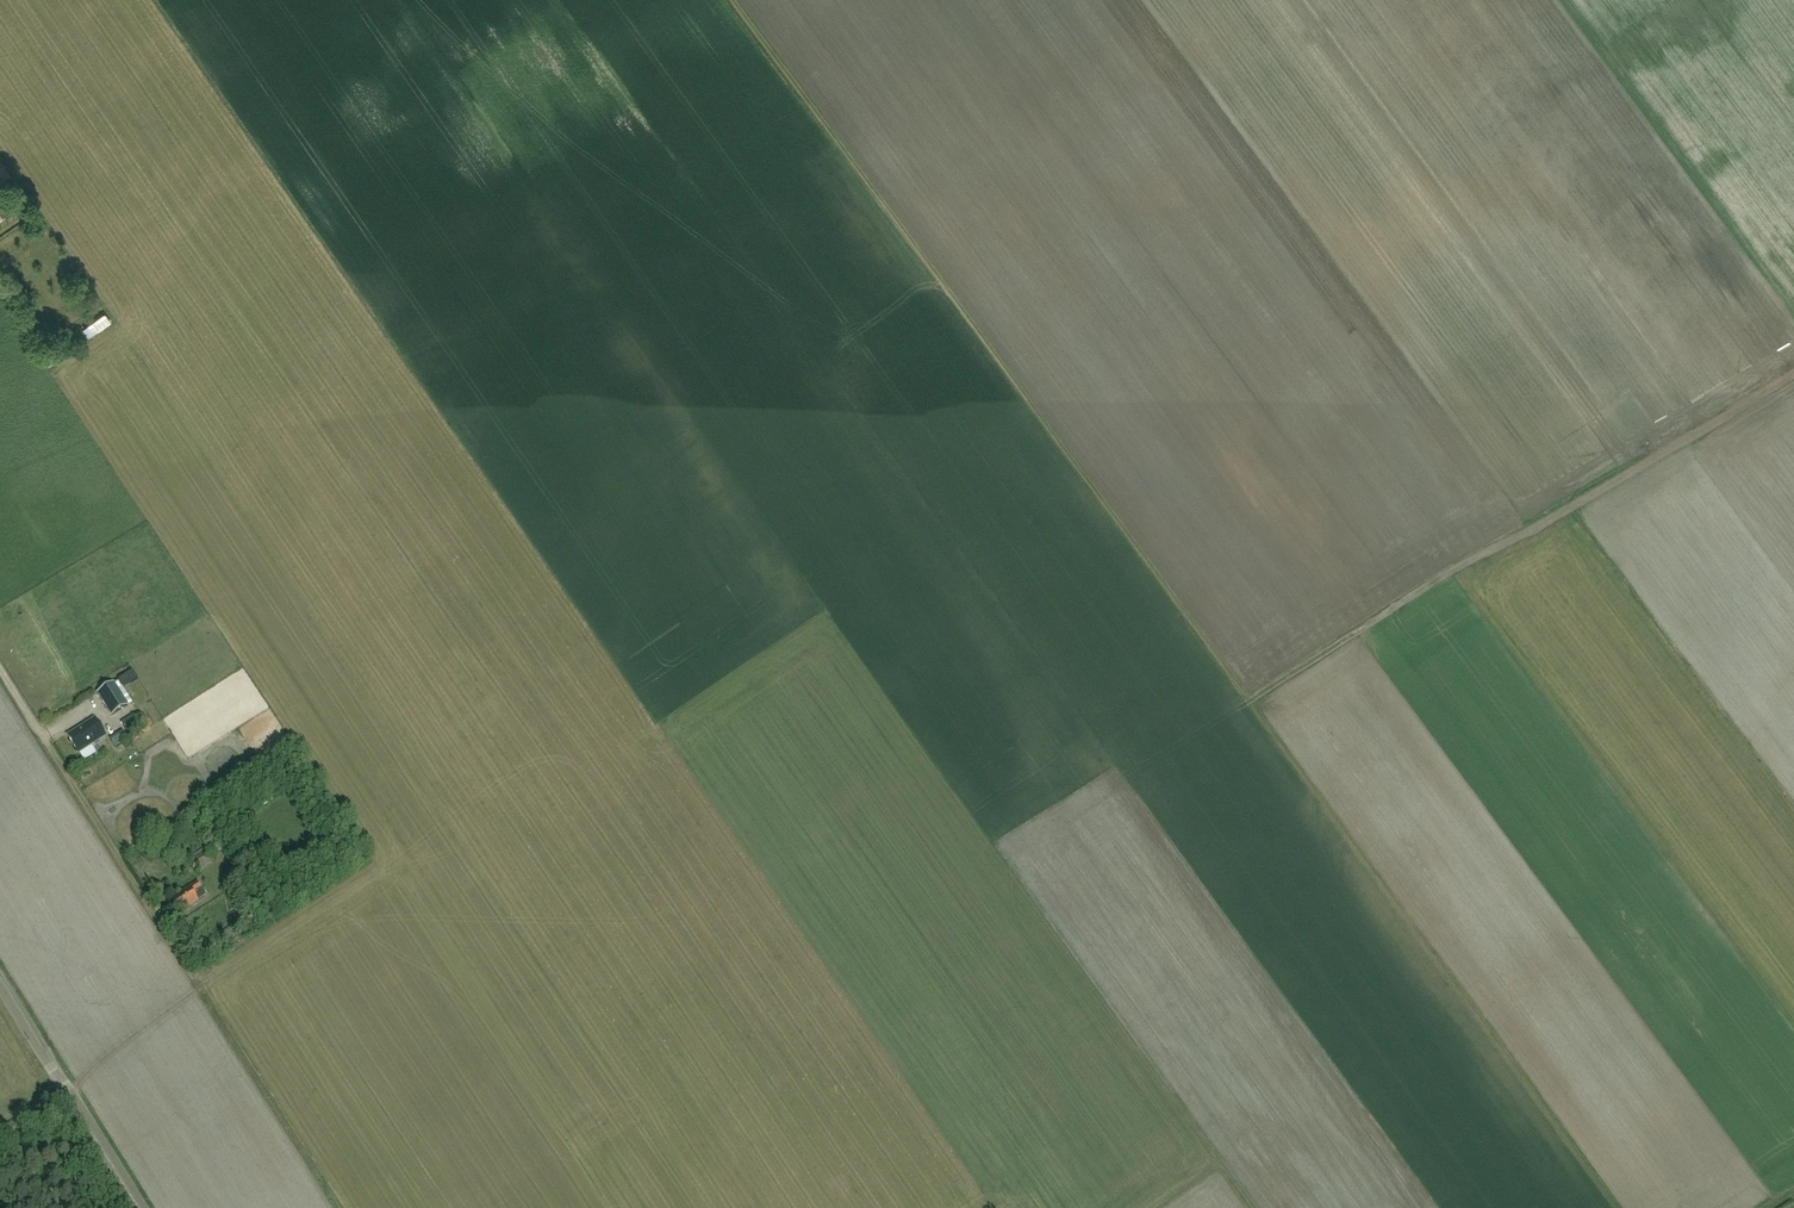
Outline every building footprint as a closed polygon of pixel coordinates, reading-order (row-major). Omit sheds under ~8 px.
[(0,162),(0,181),(9,175),(0,162)] [(10,211),(0,196),(0,218),(10,211)] [(113,714),(129,704),(115,682),(99,692),(113,714)] [(94,719),(89,722),(68,736),(78,752),(78,753),(105,736),(94,719)] [(110,740),(115,747),(128,739),(123,732),(110,740)] [(136,750),(131,743),(120,750),(125,758),(136,750)] [(126,758),(119,766),(127,773),(134,765),(126,758)] [(244,804),(241,817),(254,821),(258,808),(244,804)] [(226,835),(212,844),(217,853),(232,844),(226,835)] [(201,869),(216,859),(209,849),(194,859),(201,869)] [(173,899),(181,911),(205,895),(197,882),(180,893),(181,894),(173,899)]
